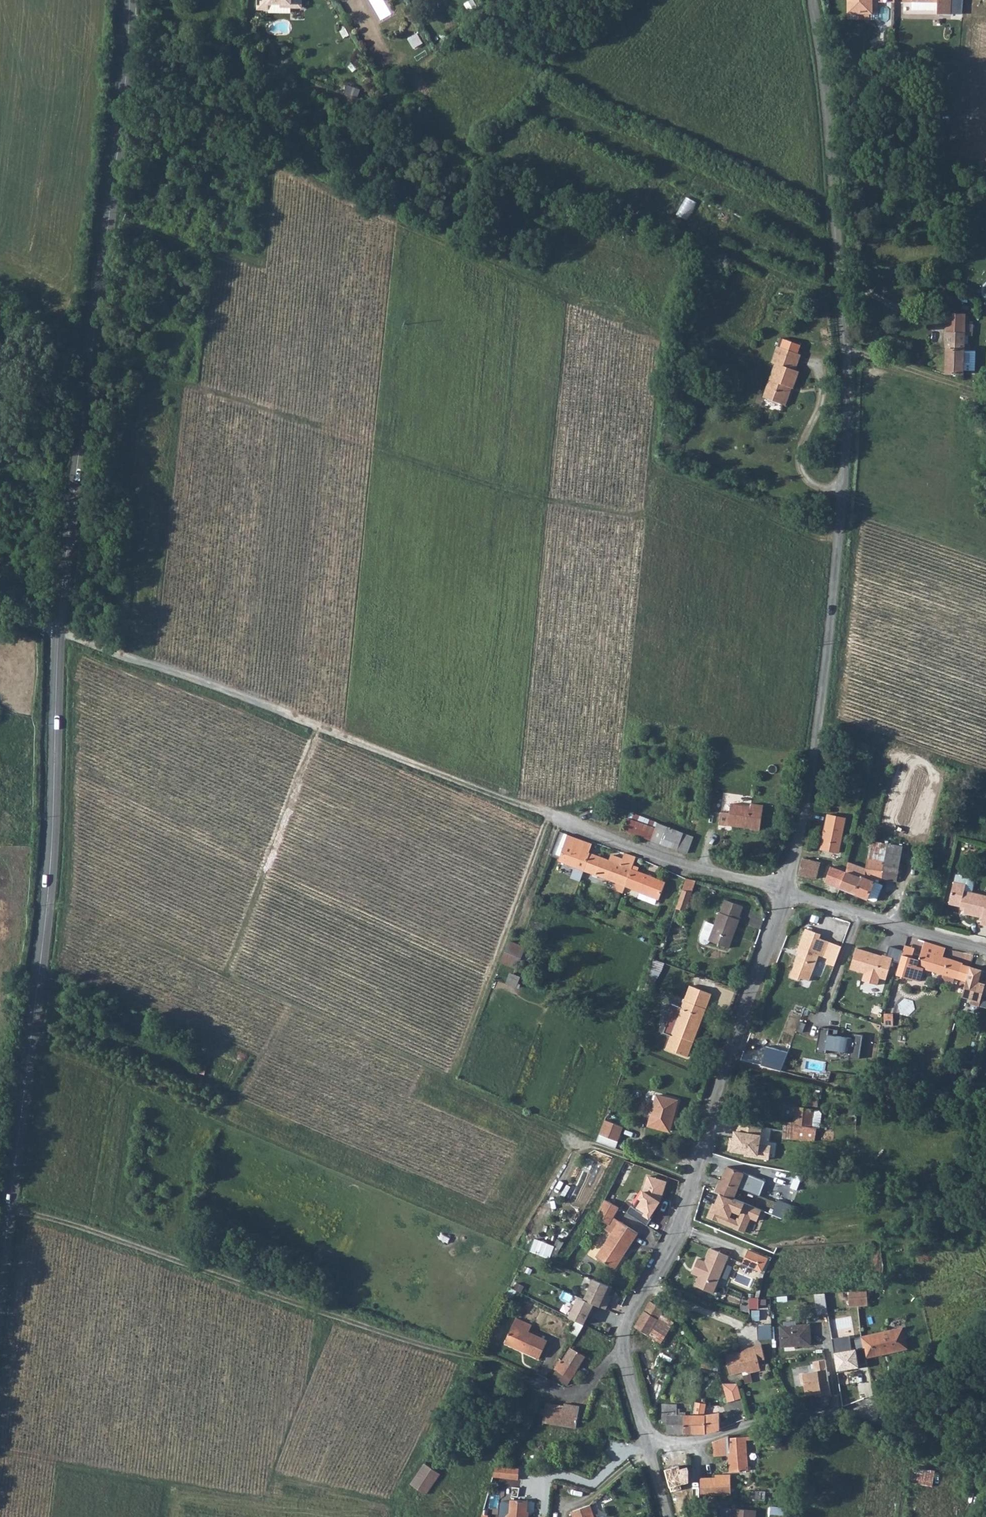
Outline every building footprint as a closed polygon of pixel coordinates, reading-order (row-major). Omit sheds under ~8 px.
[(258,10),(268,10),(269,5),(290,5),(290,8),(301,8),(301,0),(258,0),(258,10)] [(848,10),(869,10),(872,8),(872,0),(849,0),(848,10)] [(848,10),(849,16),(877,16),(877,0),(872,0),(872,8),(869,10),(848,10)] [(925,0),(912,0),(911,7),(937,8),(937,1),(930,0),(925,0)] [(930,0),(937,1),(937,8),(937,12),(944,12),(945,0),(930,0)] [(409,41),(414,49),(423,44),(418,36),(409,41)] [(344,94),(357,99),(360,90),(347,86),(344,94)] [(947,314),(945,373),(963,374),(965,314),(965,315),(947,314)] [(784,339),(781,347),(798,353),(801,345),(784,339)] [(775,364),(763,398),(782,406),(789,388),(794,389),(800,373),(795,371),(801,354),(798,353),(781,347),(778,346),(772,363),(775,364)] [(752,828),(760,830),(762,818),(764,805),(751,802),(751,805),(731,801),(730,811),(721,809),(719,822),(728,823),(728,821),(753,825),(752,828)] [(604,812),(601,821),(607,823),(610,814),(604,812)] [(826,814),(819,848),(837,852),(845,818),(826,814)] [(628,830),(643,835),(647,824),(632,818),(628,830)] [(643,835),(643,836),(676,849),(682,832),(674,827),(649,818),(647,824),(643,835)] [(568,837),(560,861),(584,870),(590,853),(592,845),(568,837)] [(590,853),(584,870),(617,882),(614,890),(623,893),(626,885),(632,868),(636,857),(624,853),(622,859),(611,855),(609,860),(590,853)] [(802,858),(799,874),(807,875),(817,878),(822,864),(817,862),(802,858)] [(866,870),(865,877),(882,880),(884,862),(867,859),(866,870)] [(846,872),(839,887),(867,898),(874,880),(865,878),(865,877),(866,870),(848,863),(846,872)] [(839,887),(846,872),(835,868),(830,867),(824,881),(827,882),(839,887)] [(632,868),(626,885),(652,897),(659,900),(666,882),(632,868)] [(954,877),(953,884),(965,886),(963,893),(970,895),(971,888),(971,884),(970,882),(966,880),(954,877)] [(874,880),(867,897),(873,900),(876,899),(882,884),(874,880)] [(947,905),(964,909),(962,915),(981,919),(979,926),(985,928),(985,898),(970,895),(963,893),(965,886),(953,884),(947,905)] [(690,892),(681,889),(677,904),(676,909),(685,911),(690,892)] [(718,912),(708,941),(729,949),(740,920),(737,919),(742,907),(725,900),(720,913),(718,912)] [(821,937),(807,931),(797,955),(801,957),(799,961),(798,960),(790,978),(800,983),(801,980),(809,984),(820,958),(823,959),(829,945),(819,941),(821,937)] [(503,962),(518,967),(526,945),(510,940),(503,962)] [(943,948),(925,942),(919,960),(912,958),(902,955),(896,974),(919,982),(923,969),(942,975),(941,980),(952,983),(954,977),(963,980),(964,978),(967,966),(940,956),(943,948)] [(829,945),(823,959),(827,961),(828,959),(836,963),(841,950),(829,945)] [(905,945),(902,955),(912,958),(915,949),(905,945)] [(883,954),(859,946),(853,965),(866,969),(863,976),(878,982),(881,974),(888,977),(895,957),(883,953),(883,954)] [(827,961),(825,967),(833,970),(836,963),(828,959),(827,961)] [(963,980),(958,997),(970,1000),(968,1004),(985,1008),(985,984),(964,978),(963,980)] [(690,986),(684,1002),(706,1010),(711,995),(690,986)] [(670,1036),(665,1050),(687,1058),(706,1010),(684,1002),(681,1008),(671,1004),(664,1021),(667,1023),(663,1034),(670,1036)] [(859,1059),(863,1035),(853,1034),(852,1038),(828,1034),(829,1028),(820,1026),(815,1052),(825,1053),(826,1049),(849,1053),(849,1057),(859,1059)] [(786,1053),(767,1047),(761,1065),(781,1071),(786,1053)] [(658,1097),(650,1125),(668,1131),(677,1102),(658,1097)] [(796,1108),(793,1122),(795,1122),(794,1125),(810,1127),(813,1110),(796,1108)] [(605,1119),(600,1134),(620,1140),(624,1127),(605,1119)] [(784,1121),(783,1130),(784,1131),(793,1132),(794,1125),(795,1122),(793,1122),(784,1121)] [(763,1126),(738,1123),(737,1130),(733,1129),(732,1136),(729,1135),(727,1151),(745,1154),(745,1156),(768,1159),(770,1145),(761,1144),(763,1126)] [(793,1132),(784,1131),(783,1139),(792,1140),(793,1132)] [(728,1167),(714,1193),(720,1194),(733,1200),(739,1187),(759,1195),(764,1181),(728,1167)] [(660,1202),(667,1182),(647,1176),(642,1190),(640,1189),(635,1198),(639,1200),(635,1207),(631,1205),(627,1212),(648,1224),(651,1219),(650,1217),(660,1202)] [(733,1200),(720,1194),(713,1211),(710,1210),(707,1218),(746,1233),(752,1219),(758,1221),(762,1211),(733,1200)] [(605,1200),(595,1217),(609,1225),(619,1208),(605,1200)] [(619,1221),(596,1258),(614,1270),(638,1233),(619,1221)] [(535,1238),(531,1251),(552,1257),(556,1244),(535,1238)] [(711,1293),(726,1256),(708,1249),(703,1260),(696,1258),(689,1274),(696,1277),(692,1285),(711,1293)] [(746,1264),(766,1270),(772,1257),(750,1250),(746,1264)] [(593,1278),(583,1299),(595,1305),(607,1310),(613,1297),(609,1296),(612,1287),(593,1278)] [(867,1291),(848,1292),(849,1306),(868,1306),(867,1291)] [(825,1293),(815,1293),(818,1315),(828,1314),(825,1293)] [(743,1308),(759,1309),(760,1297),(744,1296),(743,1308)] [(586,1324),(595,1305),(583,1299),(580,1297),(570,1317),(586,1324)] [(636,1323),(633,1326),(645,1333),(649,1335),(660,1315),(663,1308),(649,1300),(636,1323)] [(673,1322),(660,1315),(649,1335),(662,1342),(673,1322)] [(515,1319),(504,1343),(537,1358),(546,1341),(527,1333),(531,1325),(515,1319)] [(772,1326),(758,1326),(758,1340),(772,1339),(772,1326)] [(781,1327),(781,1346),(809,1345),(809,1326),(781,1327)] [(904,1329),(863,1337),(867,1357),(908,1349),(904,1329)] [(850,1336),(832,1338),(837,1371),(859,1368),(856,1350),(852,1350),(850,1336)] [(752,1371),(763,1368),(761,1359),(765,1358),(761,1347),(760,1343),(748,1347),(744,1352),(727,1357),(733,1375),(749,1370),(752,1371)] [(570,1348),(563,1361),(562,1362),(576,1370),(577,1369),(586,1357),(570,1348)] [(561,1359),(554,1370),(570,1380),(574,1375),(578,1378),(582,1372),(577,1369),(576,1370),(562,1362),(563,1361),(561,1359)] [(829,1394),(823,1360),(811,1362),(813,1370),(798,1373),(803,1397),(812,1394),(813,1397),(829,1394)] [(737,1384),(723,1384),(724,1388),(729,1401),(742,1398),(737,1384)] [(705,1403),(695,1401),(692,1414),(693,1414),(693,1432),(705,1432),(720,1427),(719,1413),(708,1415),(703,1415),(705,1403)] [(543,1422),(550,1423),(550,1426),(553,1426),(553,1424),(564,1426),(575,1428),(579,1413),(565,1411),(565,1408),(545,1404),(543,1422)] [(667,1424),(667,1432),(693,1432),(693,1414),(692,1414),(677,1415),(677,1404),(662,1404),(662,1424),(667,1424)] [(715,1452),(715,1455),(731,1455),(731,1471),(748,1471),(745,1438),(729,1438),(728,1436),(713,1441),(715,1452)] [(425,1463),(411,1483),(426,1493),(440,1473),(425,1463)] [(496,1466),(492,1474),(519,1478),(520,1467),(496,1466)] [(935,1484),(936,1469),(911,1467),(910,1482),(935,1484)] [(731,1476),(713,1475),(713,1478),(714,1496),(732,1496),(731,1476)] [(704,1478),(703,1496),(714,1496),(713,1478),(704,1478)] [(508,1516),(529,1516),(529,1515),(526,1514),(527,1499),(513,1498),(512,1511),(508,1514),(508,1516)]
